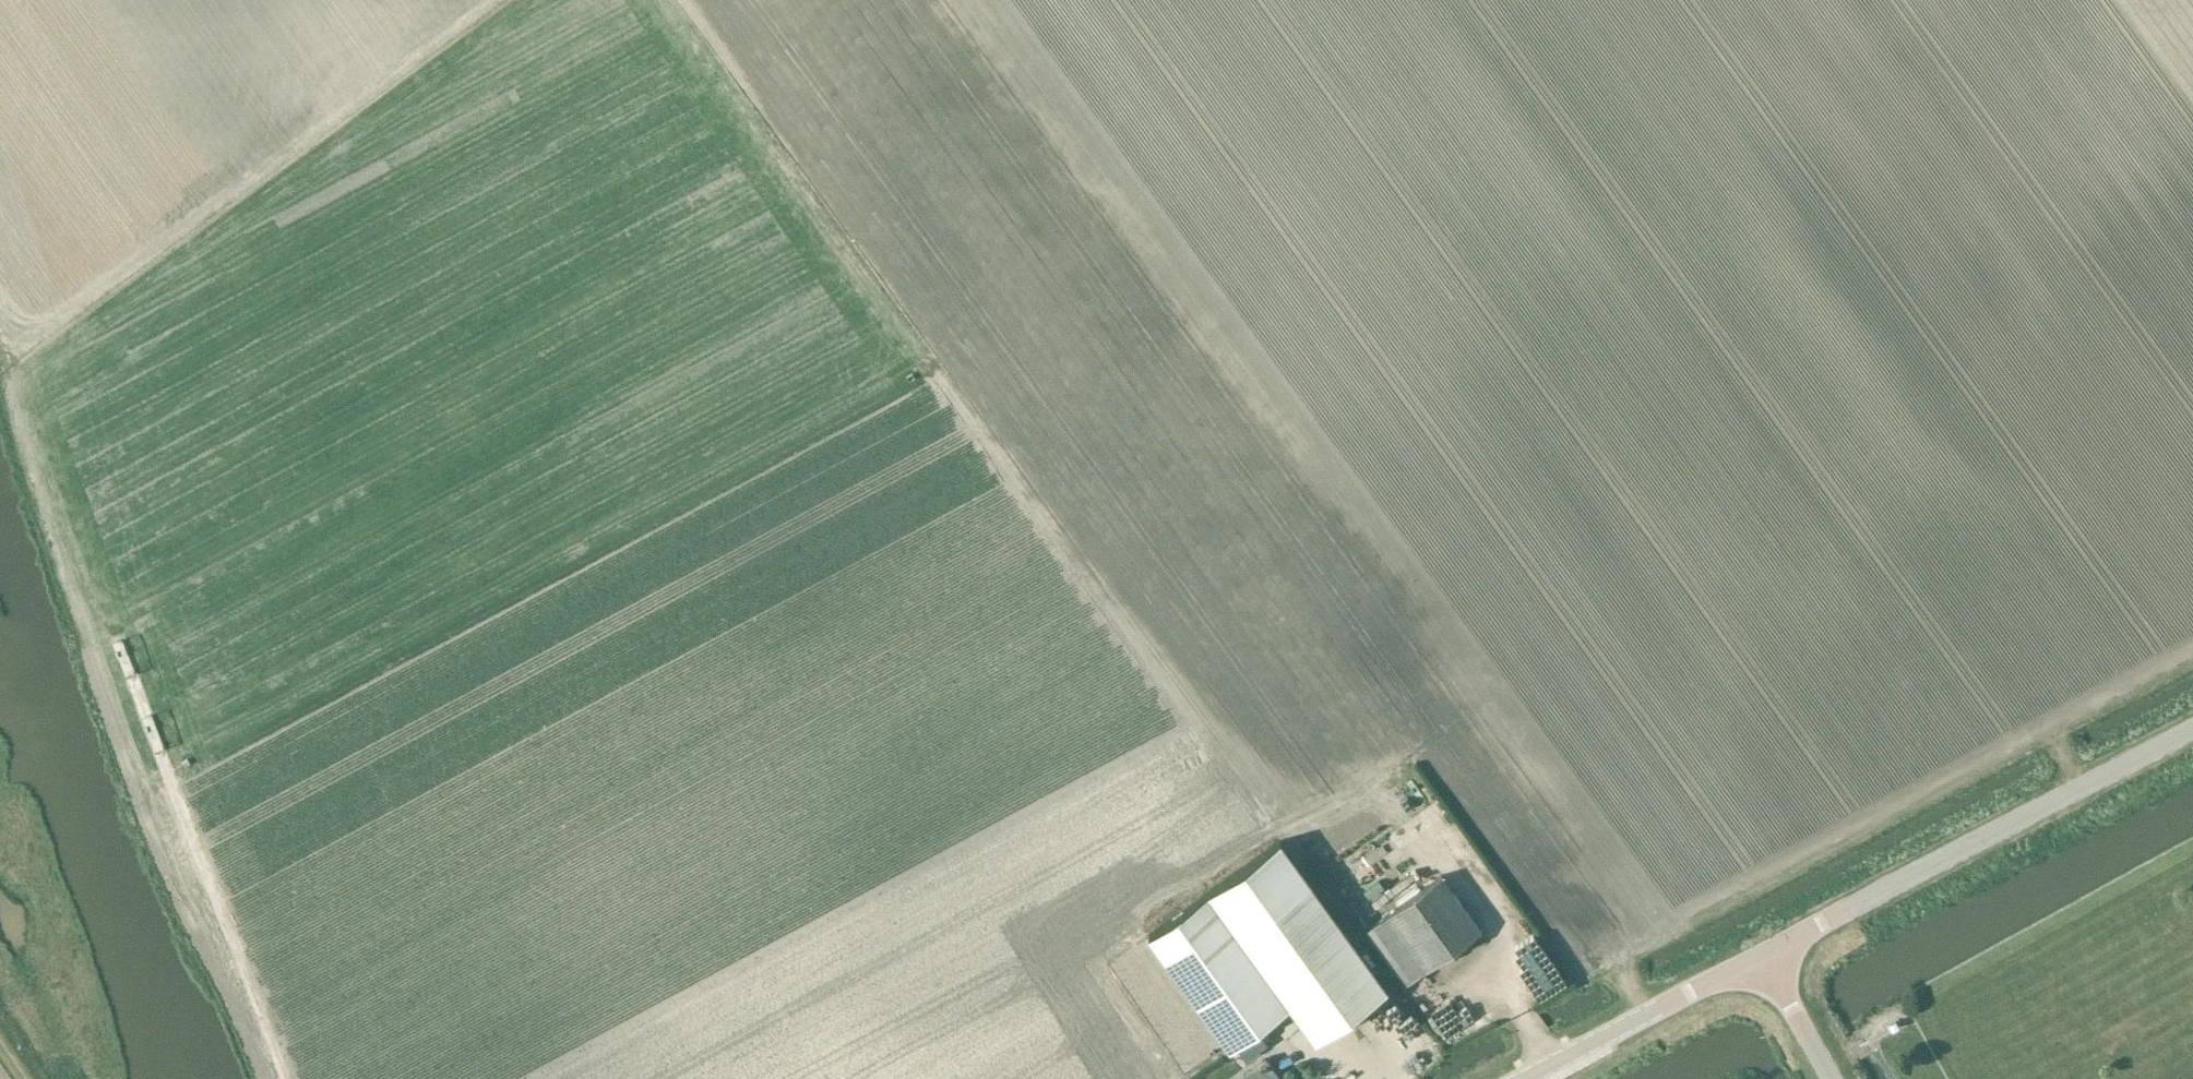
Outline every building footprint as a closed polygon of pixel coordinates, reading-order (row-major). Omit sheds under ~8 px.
[(1387,987),(1281,839),(1149,935),(1230,1047),(1290,1004),(1315,1039),(1387,987)] [(1481,928),(1442,874),(1366,928),(1405,983),(1481,928)] [(1282,1078),(1267,1058),(1244,1074),(1247,1078),(1282,1078)]
